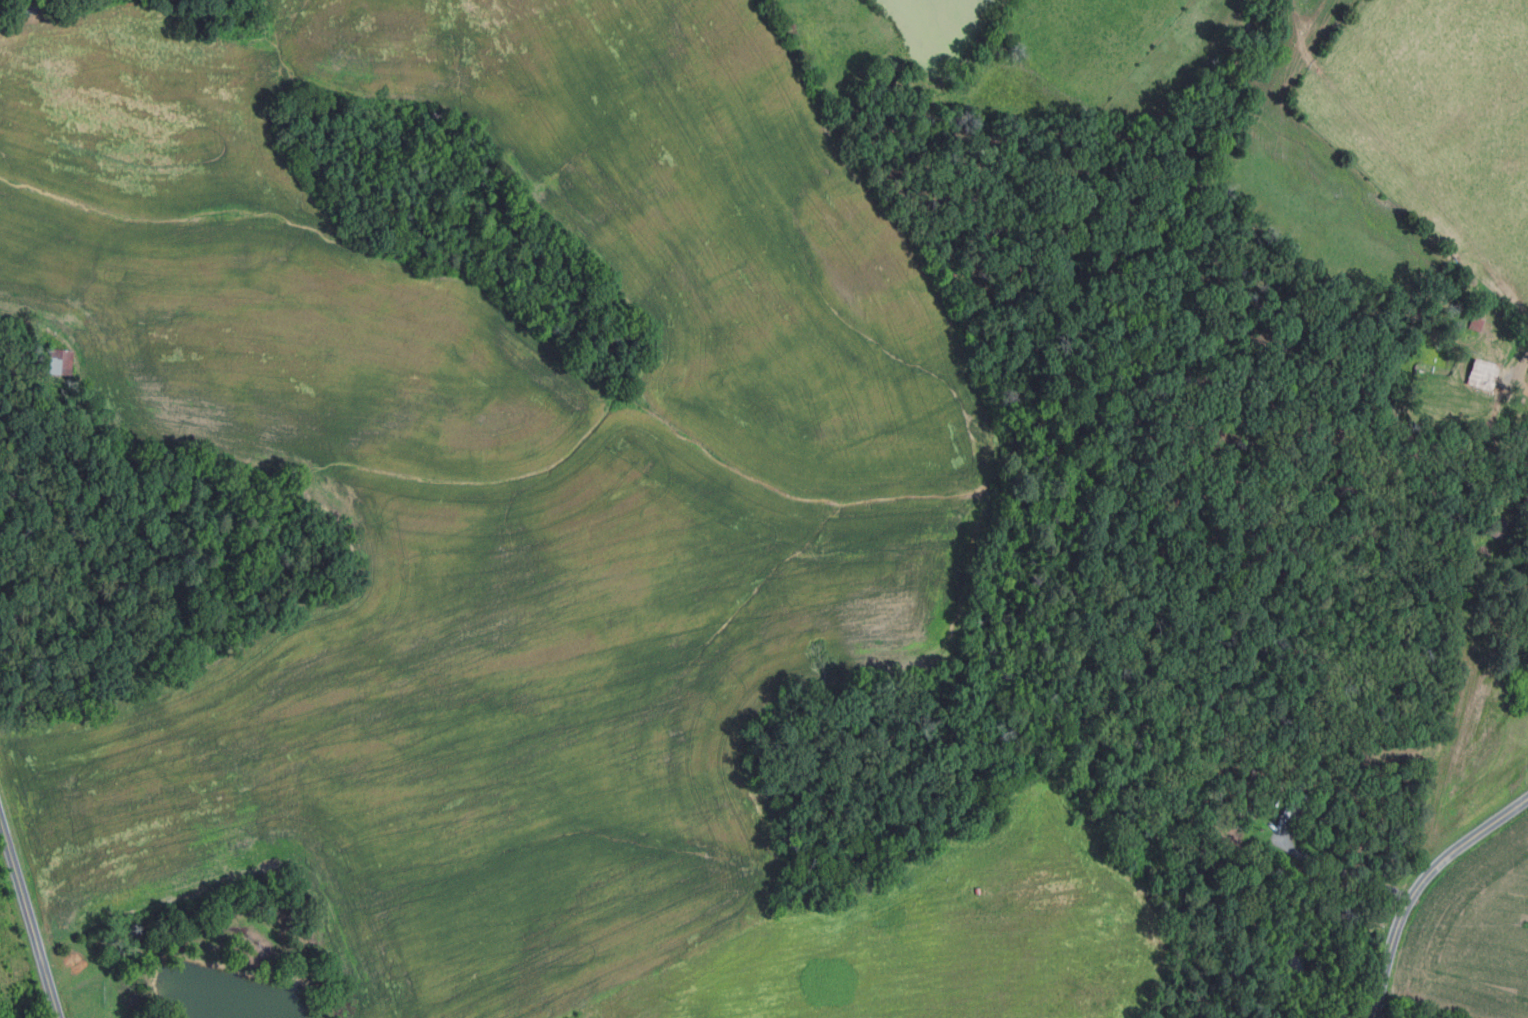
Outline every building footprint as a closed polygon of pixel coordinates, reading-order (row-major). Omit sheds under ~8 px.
[(1484,319),(1478,334),(1466,329),(1472,315),(1484,319)] [(70,374),(47,373),(49,347),(72,349),(70,374)] [(1490,391),(1465,383),(1472,357),(1498,364),(1490,391)] [(1288,817),(1279,814),(1294,778),(1303,782),(1288,817)]
